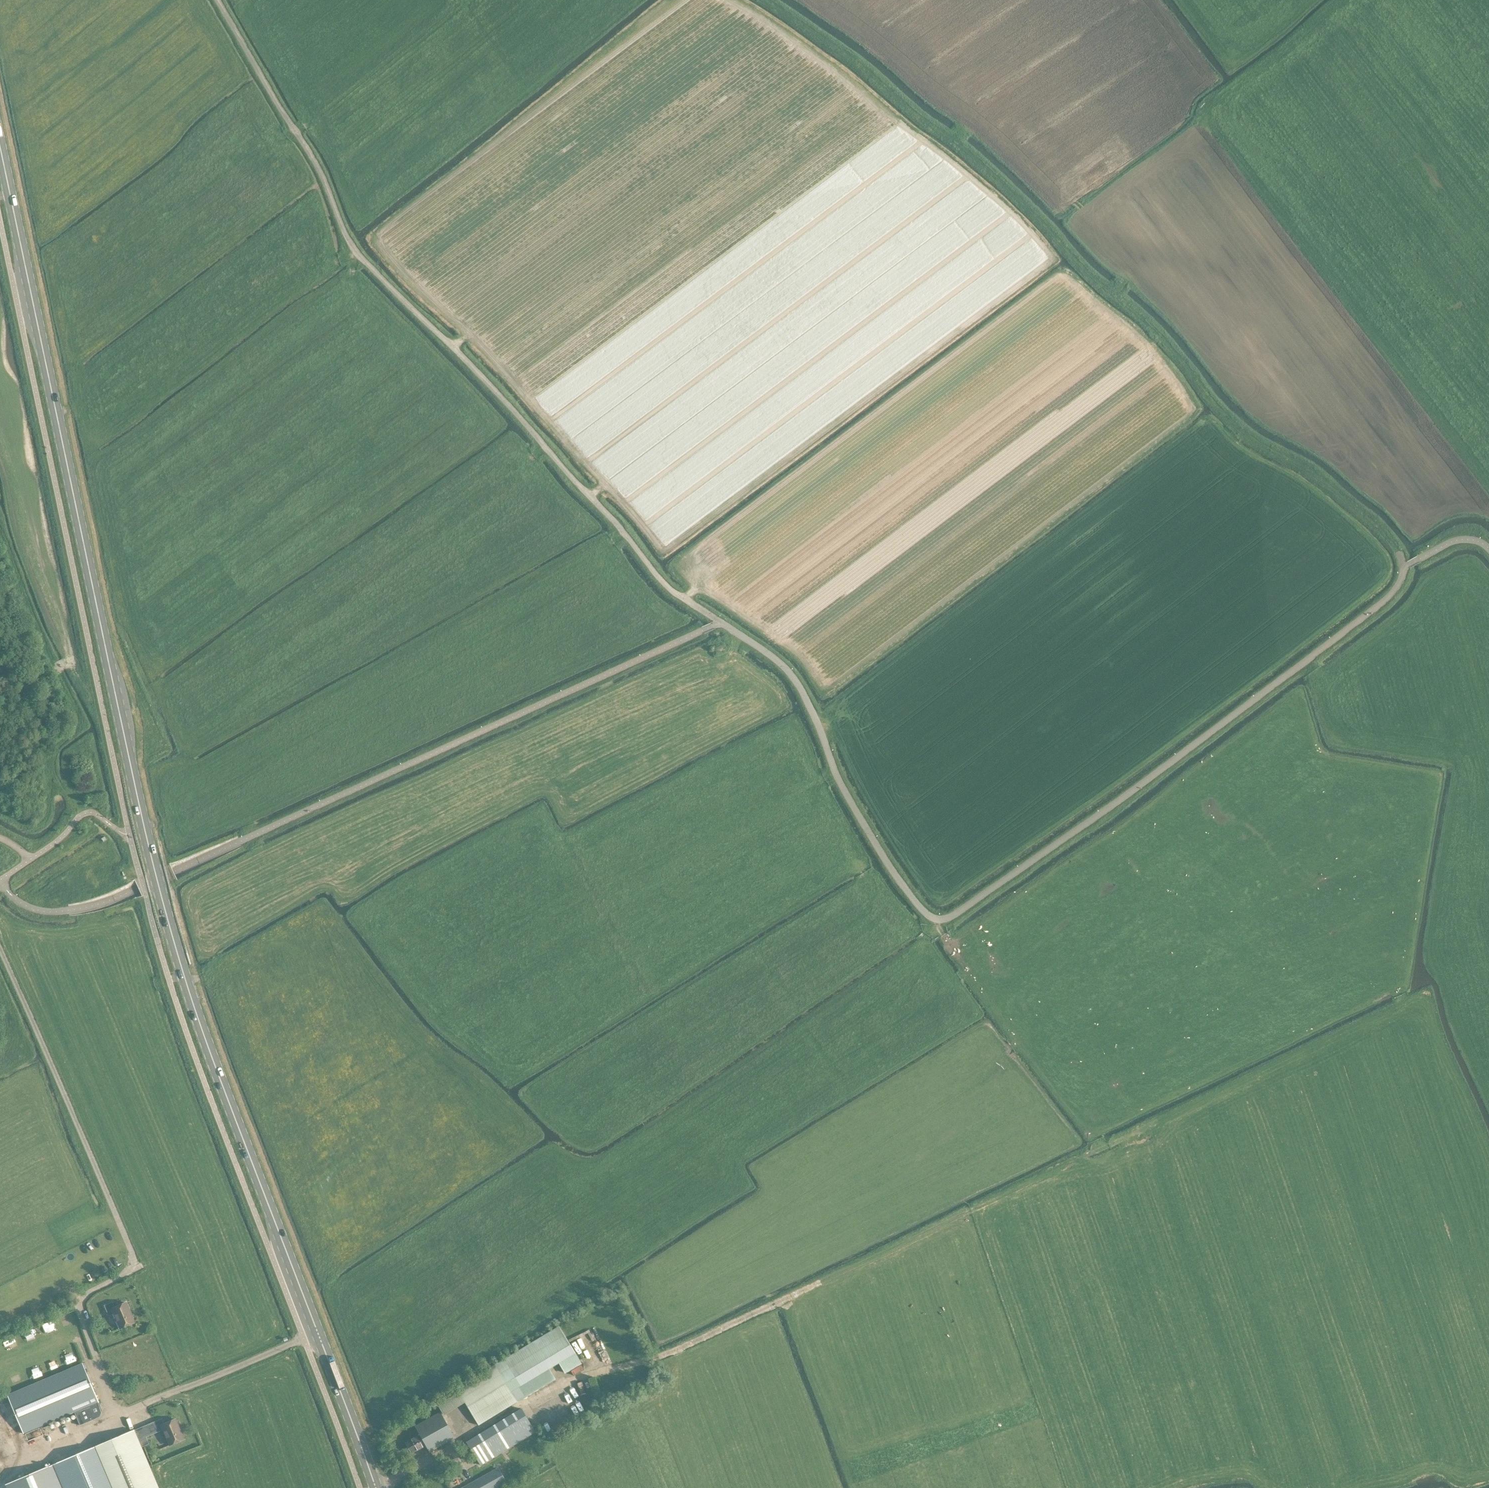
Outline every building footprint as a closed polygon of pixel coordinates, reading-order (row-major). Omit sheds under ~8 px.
[(64,1235),(77,1228),(75,1225),(63,1231),(64,1235)] [(112,1301),(104,1305),(108,1315),(114,1313),(120,1328),(134,1322),(126,1302),(114,1307),(112,1301)] [(16,1322),(26,1318),(21,1308),(12,1312),(16,1322)] [(455,1407),(460,1404),(475,1429),(554,1379),(546,1367),(557,1360),(565,1373),(581,1363),(558,1326),(447,1395),(429,1406),(432,1413),(438,1410),(440,1414),(448,1409),(446,1405),(452,1402),(455,1407)] [(25,1332),(27,1341),(36,1340),(35,1331),(25,1332)] [(10,1349),(19,1346),(17,1338),(8,1341),(10,1349)] [(68,1364),(76,1360),(72,1349),(63,1353),(68,1364)] [(7,1394),(23,1433),(89,1405),(90,1408),(99,1404),(82,1363),(7,1394)] [(521,1410),(466,1443),(480,1466),(535,1432),(521,1410)] [(421,1423),(415,1426),(420,1435),(405,1443),(411,1454),(426,1446),(429,1452),(450,1439),(442,1423),(439,1424),(434,1416),(427,1420),(426,1417),(419,1419),(421,1423)] [(164,1424),(162,1418),(153,1422),(158,1432),(163,1429),(170,1445),(184,1439),(175,1419),(164,1424)] [(158,1432),(153,1422),(134,1430),(95,1446),(113,1487),(158,1487),(138,1440),(158,1432)] [(52,1464),(62,1487),(113,1487),(95,1446),(52,1464)] [(6,1484),(7,1487),(62,1487),(52,1464),(6,1484)] [(505,1482),(498,1469),(463,1487),(494,1487),(505,1482)]
